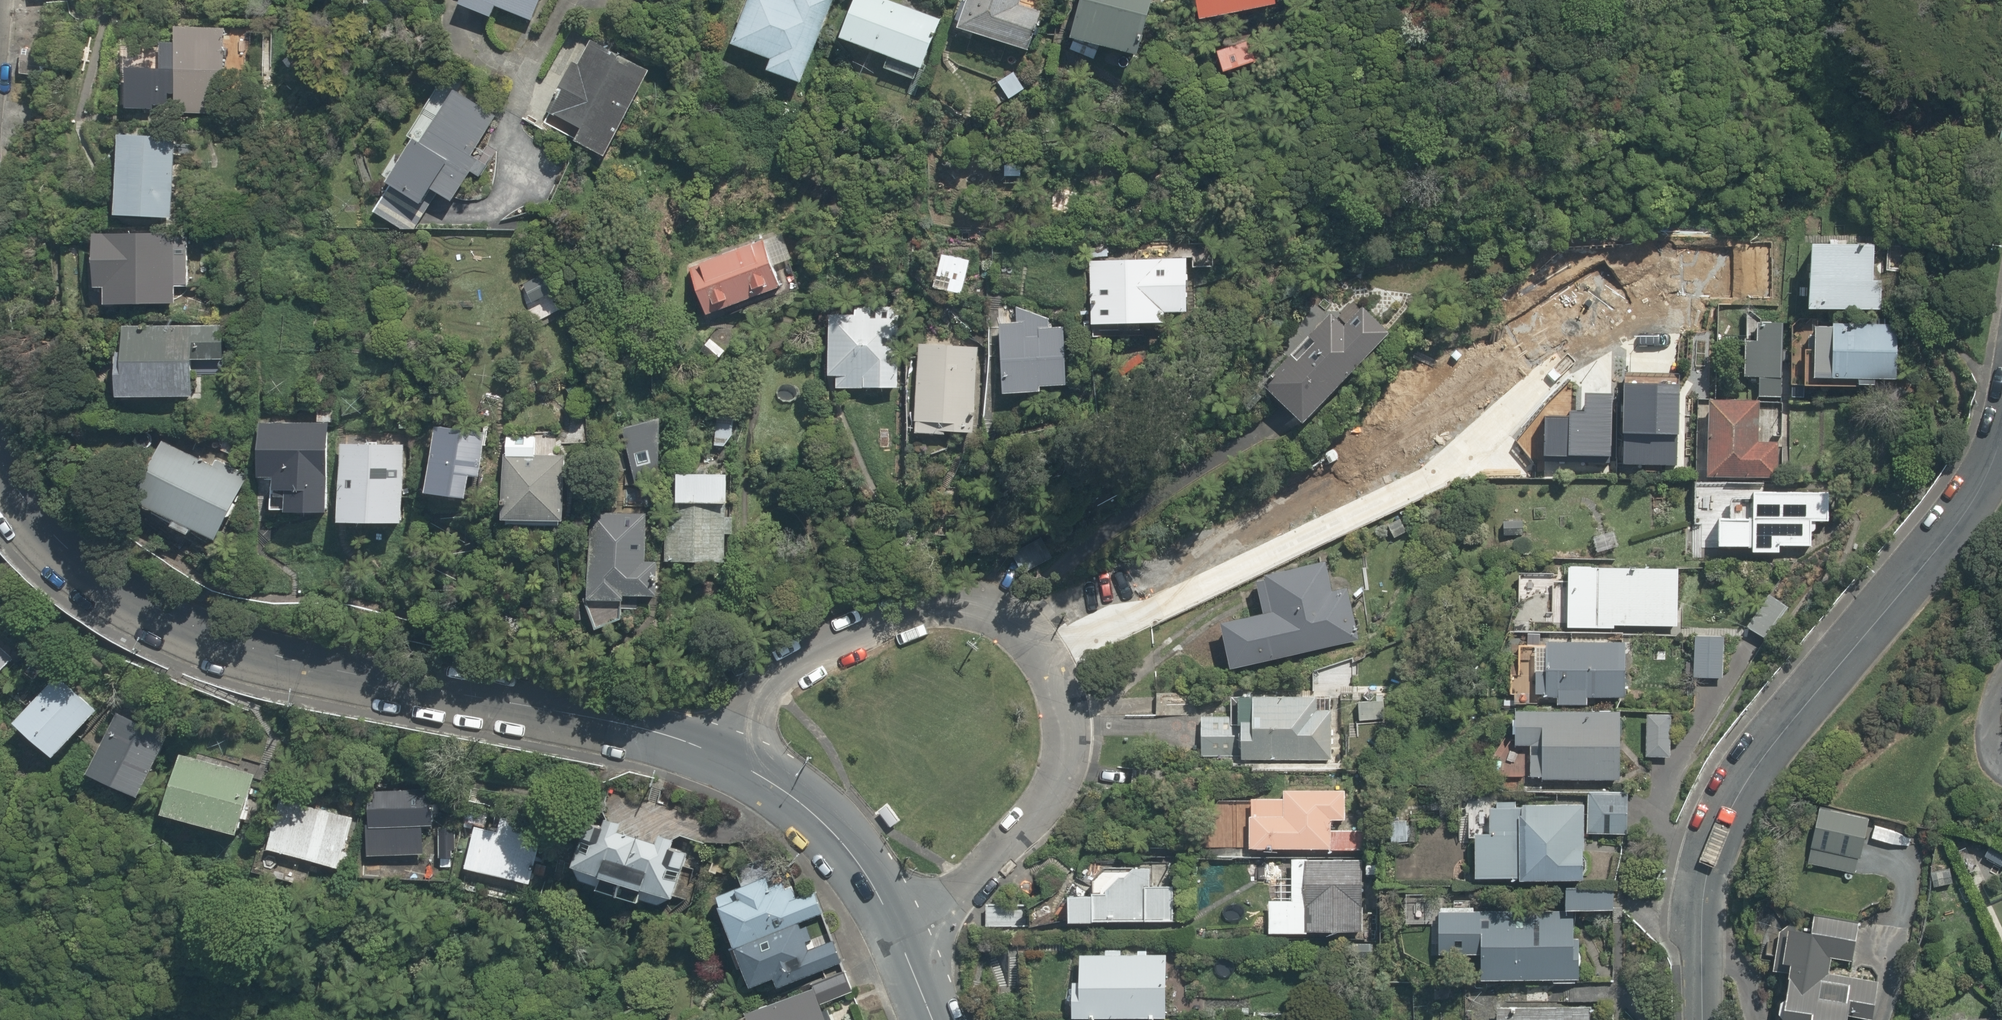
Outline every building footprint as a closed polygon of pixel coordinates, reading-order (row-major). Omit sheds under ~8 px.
[(454,11),(488,24),(493,10),(529,24),(538,0),(458,0),(454,11)] [(745,5),(728,50),(767,65),(762,78),(795,91),(831,0),(754,0),(745,5)] [(835,44),(889,63),(885,74),(915,85),(939,20),(883,0),(851,0),(835,44)] [(1019,0),(963,0),(952,33),(1024,55),(1036,17),(1016,11),(1019,0)] [(1062,51),(1134,67),(1149,0),(1074,0),(1062,51)] [(1188,22),(1267,16),(1265,0),(1186,0),(1188,22)] [(246,87),(247,36),(174,33),(173,51),(160,50),(160,67),(153,67),(152,85),(172,86),(171,117),(219,118),(220,86),(246,87)] [(646,69),(583,41),(549,117),(578,131),(570,148),(604,163),(646,69)] [(430,101),(404,145),(366,212),(409,237),(420,219),(415,216),(427,196),(450,210),(466,181),(476,186),(494,154),(479,145),(500,109),(477,96),(470,109),(449,97),(442,108),(430,101)] [(175,142),(113,139),(109,222),(171,225),(175,142)] [(1876,279),(1877,237),(1813,236),(1812,309),(1883,311),(1884,280),(1876,279)] [(193,265),(190,264),(190,256),(184,256),(184,249),(173,248),(173,239),(90,238),(90,256),(83,256),(82,293),(100,294),(99,308),(172,309),(172,288),(193,288),(193,265)] [(724,315),(750,303),(748,298),(758,293),(762,302),(781,294),(755,238),(682,272),(702,315),(720,306),(724,315)] [(967,260),(936,256),(934,276),(947,278),(945,297),(962,299),(967,260)] [(1086,303),(1091,303),(1091,317),(1086,317),(1086,328),(1156,330),(1157,317),(1180,318),(1182,260),(1088,258),(1086,303)] [(1306,421),(1389,327),(1355,297),(1338,317),(1326,307),(1260,381),(1306,421)] [(880,308),(854,306),(853,327),(823,325),(821,360),(825,360),(823,380),(833,380),(832,390),(895,394),(899,344),(891,344),(892,323),(879,322),(880,308)] [(1037,389),(1058,390),(1061,329),(1043,329),(1044,314),(999,312),(995,400),(1037,402),(1037,389)] [(1757,394),(1778,396),(1784,321),(1747,317),(1743,373),(1759,375),(1757,394)] [(1817,331),(1814,371),(1862,375),(1861,386),(1894,388),(1899,324),(1818,317),(1817,331)] [(217,368),(219,329),(142,326),(141,340),(114,339),(112,404),(188,406),(189,367),(217,368)] [(1814,371),(1817,331),(1794,329),(1790,381),(1813,383),(1814,371)] [(920,348),(912,347),(908,436),(973,439),(977,350),(959,349),(959,336),(920,334),(920,348)] [(1776,443),(1777,411),(1758,410),(1757,397),(1704,395),(1702,421),(1710,422),(1708,472),(1783,475),(1784,443),(1776,443)] [(1432,419),(1409,416),(1396,425),(1388,414),(1369,428),(1377,439),(1334,470),(1368,516),(1456,452),(1432,419)] [(254,422),(251,478),(269,479),(267,518),(318,521),(323,425),(254,422)] [(658,427),(627,425),(625,452),(616,451),(613,489),(653,492),(658,427)] [(326,496),(326,531),(401,532),(402,445),(364,445),(364,432),(336,432),(335,496),(326,496)] [(477,483),(482,438),(426,432),(419,500),(459,504),(462,481),(477,483)] [(563,437),(502,435),(499,528),(560,531),(563,437)] [(244,467),(225,455),(218,466),(193,452),(168,461),(158,455),(137,491),(147,497),(140,508),(167,524),(162,532),(185,545),(190,537),(210,549),(248,484),(238,478),(244,467)] [(722,479),(670,475),(665,563),(716,567),(722,479)] [(1716,541),(1719,483),(1696,482),(1692,559),(1715,560),(1716,541)] [(1719,483),(1716,541),(1751,542),(1754,485),(1719,483)] [(1754,485),(1751,542),(1751,550),(1789,552),(1789,544),(1815,545),(1816,519),(1832,520),(1834,489),(1754,485)] [(645,545),(646,518),(591,516),(587,605),(619,607),(619,601),(655,602),(657,546),(645,545)] [(1265,612),(1220,622),(1229,665),(1353,639),(1337,558),(1257,575),(1265,612)] [(1569,562),(1566,626),(1617,628),(1617,622),(1678,625),(1681,567),(1569,562)] [(1723,629),(1696,629),(1696,674),(1723,675),(1723,629)] [(1580,639),(1581,634),(1568,633),(1568,638),(1536,637),(1533,692),(1559,694),(1559,702),(1590,703),(1591,693),(1625,695),(1628,641),(1580,639)] [(0,644),(0,677),(16,658),(0,644)] [(73,703),(50,684),(20,720),(58,753),(97,707),(81,693),(73,703)] [(1199,756),(1236,758),(1327,762),(1329,716),(1337,716),(1338,695),(1239,690),(1238,714),(1201,713),(1199,756)] [(1198,694),(1156,692),(1155,713),(1197,716),(1198,694)] [(1514,741),(1544,742),(1543,752),(1533,752),(1532,775),(1617,780),(1620,711),(1516,706),(1514,741)] [(171,736),(119,709),(88,768),(140,796),(171,736)] [(1672,713),(1647,712),(1644,757),(1669,759),(1672,713)] [(255,773),(182,753),(166,810),(239,830),(255,773)] [(406,788),(383,787),(382,805),(368,805),(368,854),(422,854),(422,824),(434,824),(434,809),(424,808),(424,795),(406,795),(406,788)] [(596,787),(570,864),(680,902),(706,825),(596,787)] [(1345,823),(1346,789),(1285,787),(1285,795),(1249,794),(1248,805),(1247,847),(1364,851),(1364,824),(1345,823)] [(1628,831),(1629,789),(1586,787),(1585,804),(1584,839),(1605,840),(1606,830),(1628,831)] [(1585,804),(1492,801),(1491,832),(1475,831),(1473,876),(1583,879),(1584,839),(1585,804)] [(1874,815),(1816,801),(1799,866),(1857,881),(1874,815)] [(355,814),(305,802),(302,815),(275,808),(266,848),(343,866),(355,814)] [(1247,847),(1248,805),(1212,804),(1210,857),(1247,858),(1247,847)] [(457,833),(451,862),(533,879),(537,860),(515,855),(520,830),(476,821),(473,836),(457,833)] [(1309,927),(1367,929),(1368,886),(1362,886),(1363,857),(1295,854),(1293,900),(1274,899),(1273,932),(1309,934),(1309,927)] [(1112,864),(1095,877),(1094,890),(1070,889),(1069,919),(1173,923),(1175,884),(1162,883),(1162,879),(1153,879),(1154,865),(1112,864)] [(799,895),(796,887),(763,879),(741,889),(735,876),(710,887),(736,947),(813,913),(820,910),(811,890),(799,895)] [(1618,888),(1567,885),(1565,907),(1616,910),(1618,888)] [(1479,957),(1478,975),(1588,978),(1589,913),(1439,909),(1438,955),(1479,957)] [(777,987),(843,959),(833,936),(825,939),(813,913),(736,947),(753,985),(773,977),(777,987)] [(1747,914),(1739,959),(1793,969),(1783,1019),(1879,1019),(1889,965),(1856,959),(1862,928),(1810,918),(1808,925),(1747,914)] [(1168,1017),(1169,953),(1147,953),(1147,947),(1136,947),(1136,952),(1123,952),(1123,945),(1105,945),(1105,952),(1080,951),(1080,978),(1074,978),(1074,1015),(1168,1017)] [(831,1017),(825,1002),(851,992),(842,970),(747,1008),(752,1019),(824,1019),(831,1017)] [(1498,1004),(1497,1019),(1587,1019),(1588,1007),(1498,1004)]
